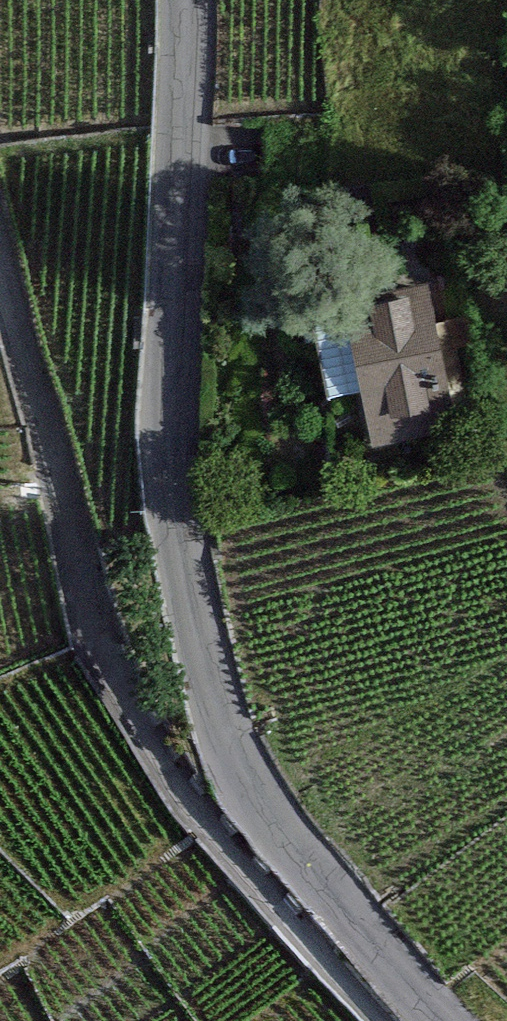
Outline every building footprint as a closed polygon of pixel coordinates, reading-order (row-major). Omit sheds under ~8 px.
[(427,276),(356,286),(377,431),(448,421),(427,276)]
